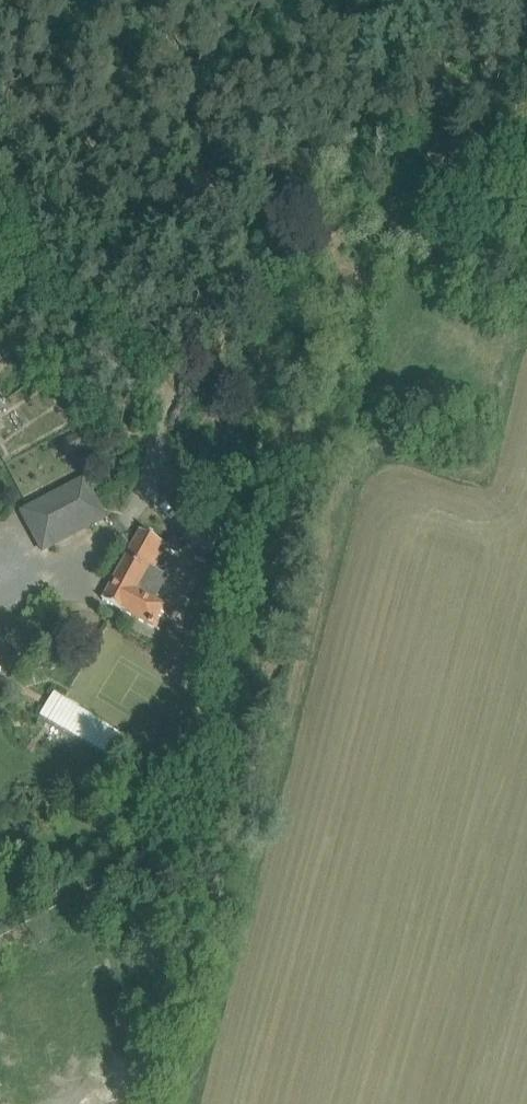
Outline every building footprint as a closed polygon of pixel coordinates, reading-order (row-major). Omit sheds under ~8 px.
[(76,432),(59,441),(67,456),(84,448),(76,432)] [(84,480),(22,512),(42,551),(104,518),(84,480)] [(193,518),(183,539),(212,551),(221,530),(193,518)] [(153,569),(167,545),(140,530),(102,600),(160,631),(172,609),(154,599),(166,576),(153,569)] [(13,654),(8,634),(0,637),(0,658),(13,654)] [(40,716),(113,758),(127,734),(54,692),(40,716)]
